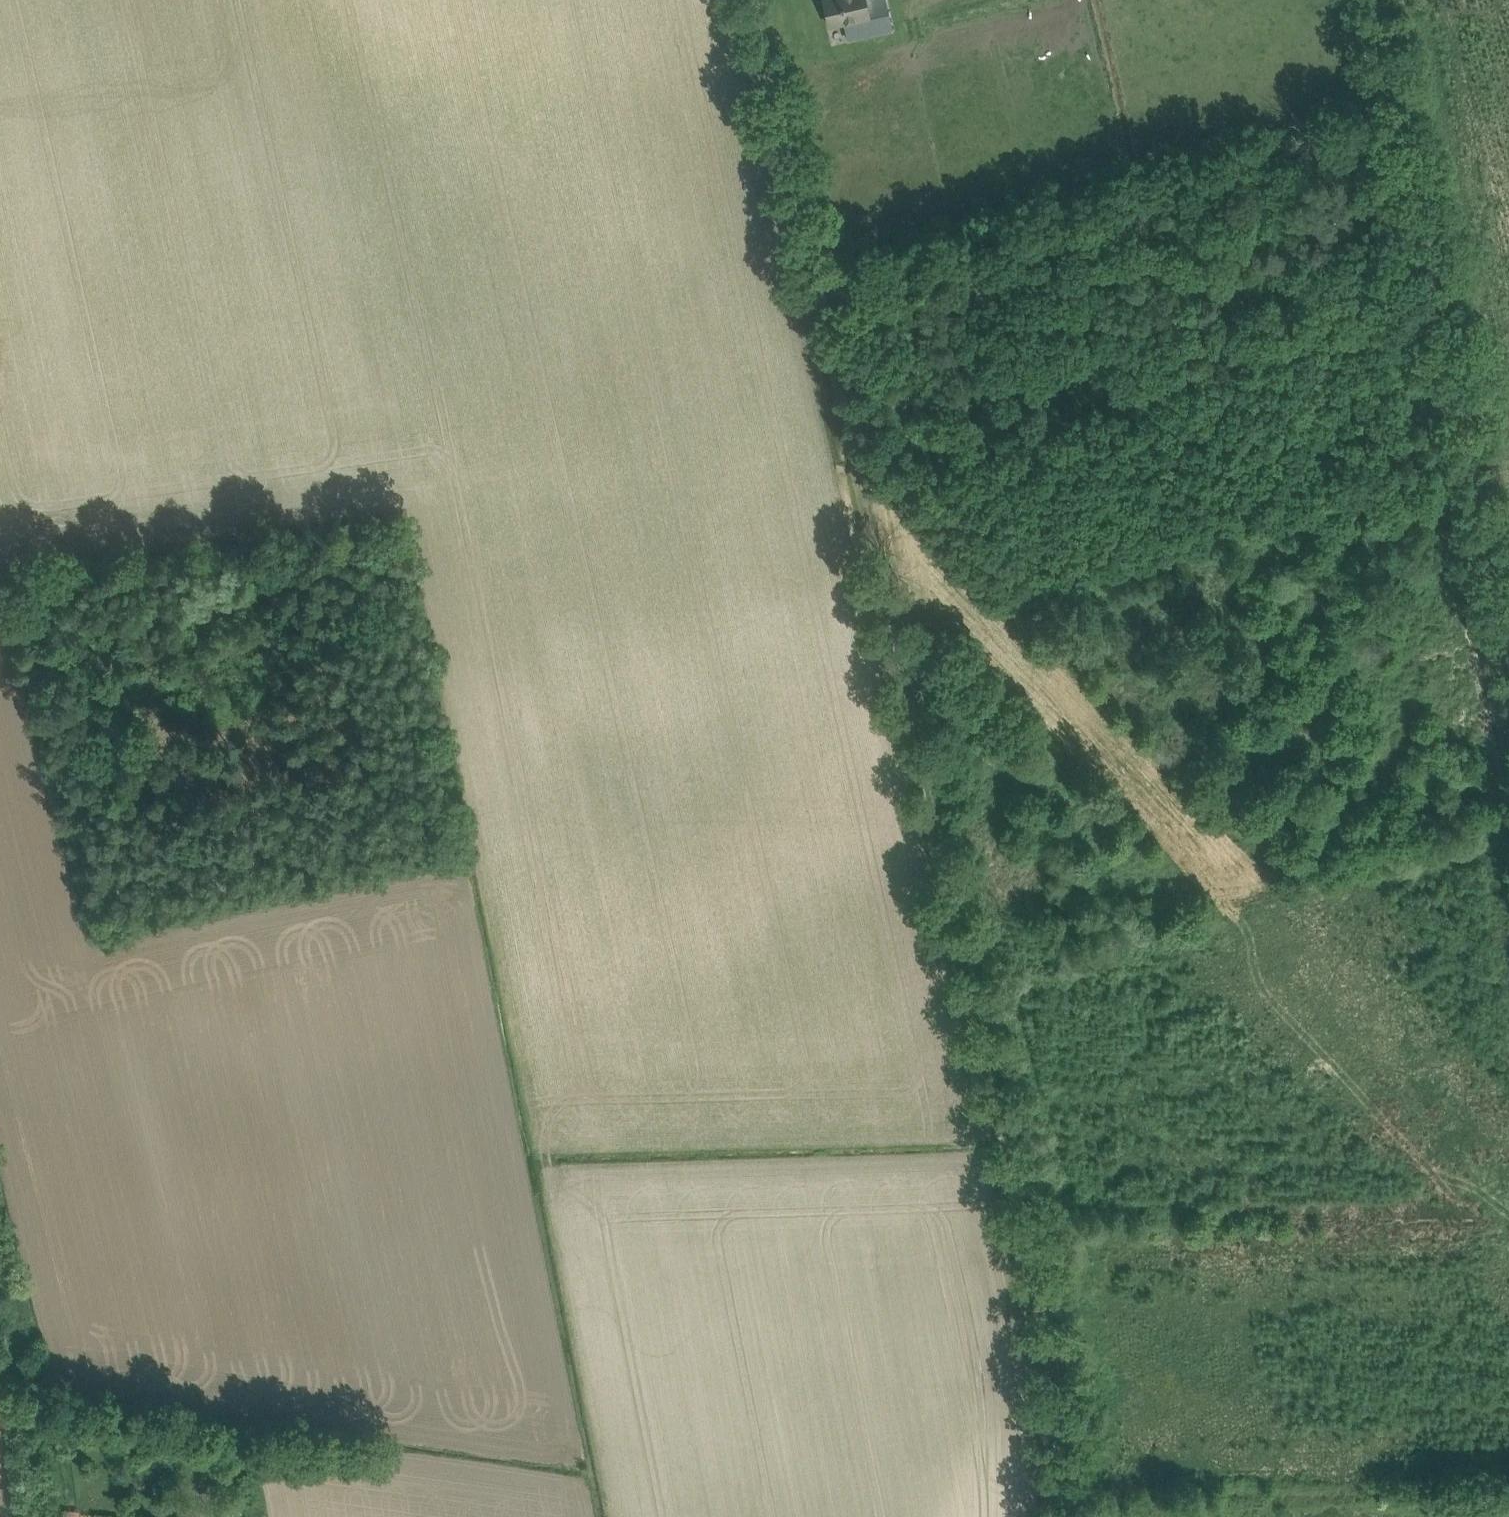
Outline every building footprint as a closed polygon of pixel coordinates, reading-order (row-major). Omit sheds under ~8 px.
[(830,25),(843,23),(845,31),(846,39),(892,28),(890,20),(885,0),(825,0),(830,25)] [(79,1508),(58,1507),(57,1516),(79,1516),(79,1508)]
